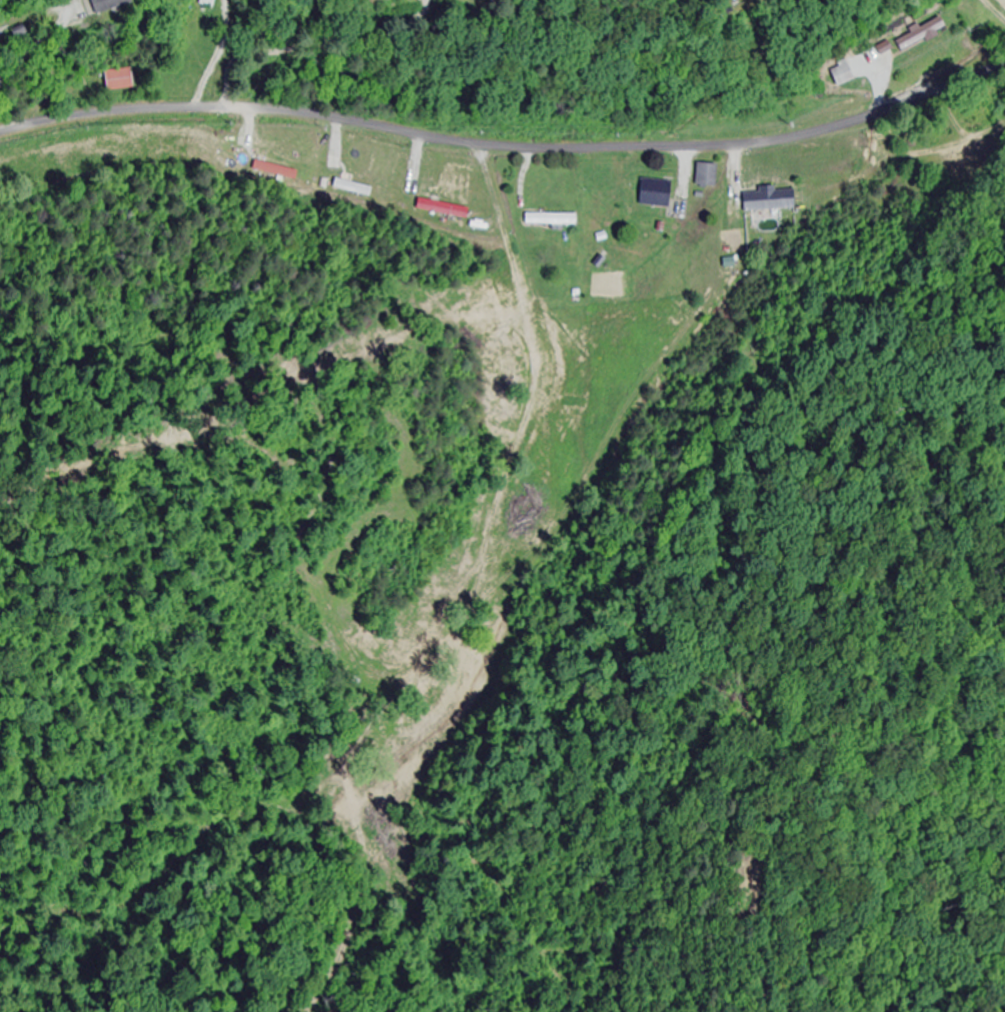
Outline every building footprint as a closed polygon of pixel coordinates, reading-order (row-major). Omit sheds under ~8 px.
[(135,0),(95,0),(99,16),(137,6),(135,0)] [(206,25),(209,7),(216,8),(217,0),(200,0),(196,23),(206,25)] [(898,40),(905,52),(927,40),(930,44),(942,37),(939,31),(947,26),(942,16),(898,40)] [(139,88),(135,68),(108,72),(111,93),(139,88)] [(718,187),(719,165),(698,164),(697,187),(718,187)] [(640,205),(671,208),(674,182),(642,179),(640,205)] [(797,210),(796,189),(746,191),(746,212),(797,210)] [(525,226),(578,226),(578,214),(525,214),(525,226)]
